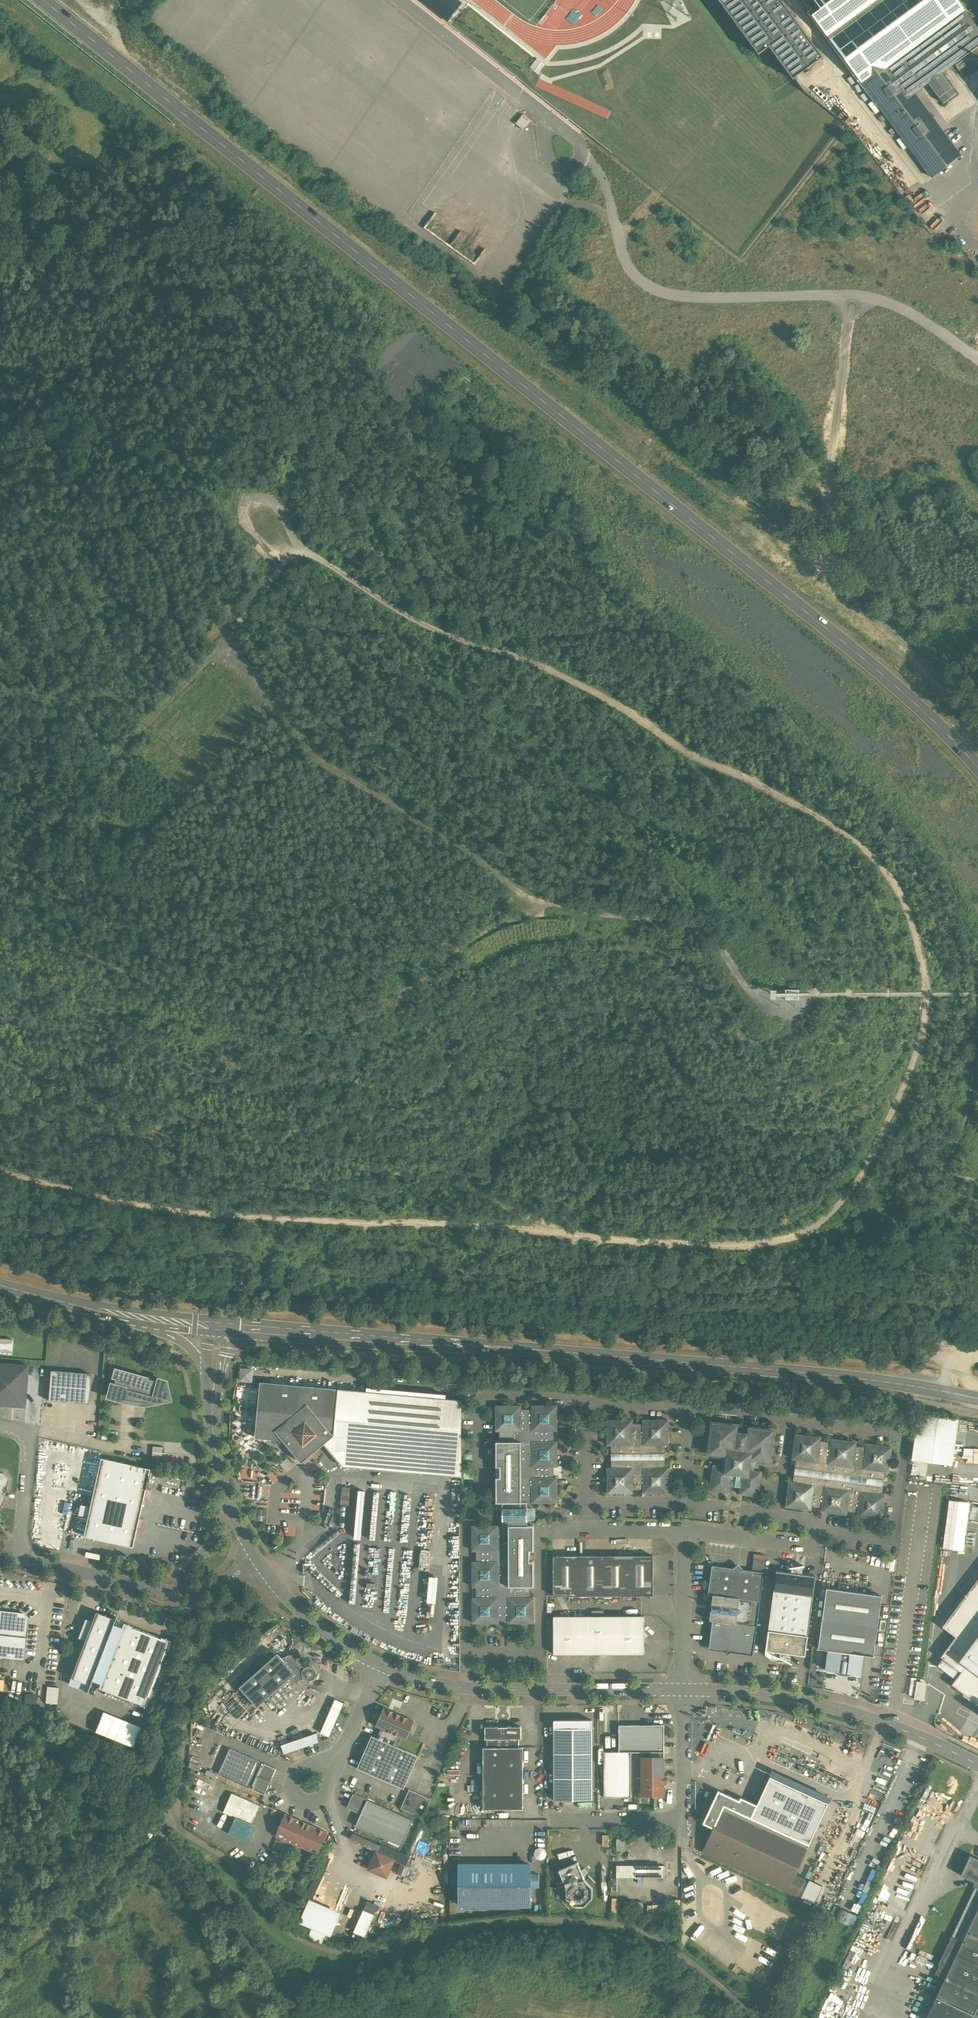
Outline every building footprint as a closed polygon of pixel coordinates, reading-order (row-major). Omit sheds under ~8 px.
[(448,22),(462,5),(456,0),(422,0),(448,22)] [(718,0),(757,54),(768,47),(792,79),(822,58),(780,0),(719,0),(718,0)] [(820,10),(812,16),(861,82),(962,8),(956,0),(813,0),(820,10)] [(861,82),(885,115),(914,94),(929,83),(941,73),(942,73),(977,45),(977,29),(962,8),(861,82)] [(957,94),(941,73),(929,83),(944,103),(957,94)] [(961,157),(914,94),(885,115),(932,178),(961,157)] [(516,124),(524,129),(530,120),(523,115),(516,124)] [(12,1342),(0,1341),(0,1351),(11,1353),(12,1342)] [(0,1363),(0,1403),(1,1402),(5,1405),(7,1403),(11,1406),(24,1407),(28,1365),(0,1363)] [(148,1377),(113,1367),(110,1378),(114,1379),(113,1383),(112,1383),(108,1396),(122,1400),(124,1391),(147,1398),(148,1404),(164,1400),(162,1393),(167,1392),(165,1382),(156,1379),(155,1381),(147,1379),(148,1377)] [(241,1367),(240,1380),(253,1380),(254,1367),(241,1367)] [(81,1373),(50,1370),(48,1400),(78,1403),(88,1403),(90,1374),(81,1373)] [(462,1400),(261,1382),(255,1437),(274,1439),(278,1444),(283,1440),(302,1462),(324,1444),(336,1458),(345,1451),(462,1461),(462,1400)] [(522,1406),(497,1406),(497,1430),(501,1430),(501,1442),(497,1442),(497,1467),(501,1467),(501,1478),(497,1478),(497,1503),(503,1503),(527,1503),(527,1502),(533,1502),(533,1503),(558,1503),(558,1478),(554,1478),(554,1467),(557,1466),(557,1442),(554,1442),(554,1430),(557,1430),(557,1406),(532,1406),(532,1410),(521,1410),(522,1406)] [(958,1419),(919,1414),(912,1459),(913,1459),(952,1464),(958,1419)] [(643,1424),(632,1424),(632,1420),(608,1420),(607,1445),(611,1445),(611,1468),(607,1468),(607,1493),(632,1493),(632,1489),(643,1489),(643,1493),(668,1493),(668,1468),(664,1468),(664,1445),(668,1445),(668,1420),(643,1420),(643,1424)] [(727,1456),(726,1468),(713,1466),(710,1490),(728,1493),(730,1481),(741,1483),(739,1494),(758,1497),(762,1472),(749,1471),(751,1459),(769,1462),(773,1431),(749,1428),(748,1434),(737,1433),(737,1426),(713,1423),(709,1454),(727,1456)] [(821,1438),(796,1434),(792,1459),(796,1459),(793,1482),(789,1482),(786,1507),(811,1510),(811,1506),(822,1508),(822,1512),(846,1515),(847,1511),(858,1513),(858,1517),(883,1520),(886,1495),(882,1494),(884,1472),(889,1472),(892,1448),(867,1444),(866,1448),(856,1447),(856,1443),(832,1439),(831,1443),(820,1442),(821,1438)] [(152,1460),(165,1460),(165,1448),(152,1448),(152,1460)] [(462,1461),(345,1451),(336,1458),(343,1467),(462,1477),(462,1461)] [(149,1469),(100,1458),(83,1536),(132,1547),(149,1469)] [(2,1504),(4,1497),(2,1493),(5,1491),(8,1479),(4,1473),(0,1472),(0,1506),(2,1504)] [(952,1473),(950,1495),(977,1498),(977,1476),(952,1473)] [(194,1478),(187,1476),(185,1487),(191,1488),(194,1478)] [(342,1503),(350,1503),(350,1486),(342,1486),(342,1503)] [(949,1498),(943,1547),(964,1550),(970,1501),(949,1498)] [(527,1503),(503,1503),(503,1526),(528,1526),(528,1517),(532,1517),(532,1512),(528,1512),(527,1503)] [(528,1526),(503,1526),(503,1527),(498,1527),(498,1526),(473,1526),(473,1551),(477,1551),(477,1562),(473,1562),(473,1587),(477,1587),(477,1598),(473,1598),(473,1623),(498,1623),(498,1619),(509,1619),(509,1623),(534,1623),(534,1598),(530,1598),(530,1587),(534,1587),(534,1562),(530,1562),(530,1551),(534,1551),(534,1526),(528,1526)] [(653,1555),(553,1556),(553,1596),(653,1595),(653,1555)] [(765,1560),(754,1559),(752,1571),(764,1572),(765,1560)] [(733,1568),(712,1565),(708,1594),(713,1595),(710,1620),(713,1620),(709,1649),(723,1651),(726,1655),(730,1652),(753,1655),(764,1572),(752,1571),(743,1569),(739,1564),(733,1568)] [(802,1566),(793,1567),(792,1573),(776,1570),(774,1591),(813,1596),(816,1576),(801,1574),(802,1566)] [(942,1626),(956,1636),(941,1656),(954,1667),(955,1667),(960,1660),(959,1660),(977,1635),(977,1578),(942,1626)] [(882,1596),(827,1588),(818,1648),(828,1650),(864,1655),(873,1656),(882,1596)] [(813,1596),(774,1591),(766,1650),(781,1652),(781,1657),(785,1659),(790,1661),(791,1654),(805,1656),(813,1596)] [(0,1610),(0,1656),(24,1659),(28,1619),(23,1613),(0,1610)] [(95,1612),(70,1677),(89,1685),(91,1680),(114,1619),(95,1612)] [(644,1616),(554,1616),(554,1654),(644,1653),(644,1639),(648,1635),(644,1630),(644,1616)] [(170,1641),(123,1623),(123,1622),(115,1617),(114,1619),(91,1680),(100,1683),(98,1688),(145,1706),(170,1641)] [(959,1660),(960,1660),(966,1665),(977,1673),(977,1635),(959,1660)] [(864,1655),(828,1650),(825,1669),(833,1671),(838,1669),(844,1669),(849,1670),(853,1673),(861,1674),(864,1655)] [(289,1655),(287,1656),(285,1657),(283,1658),(295,1672),(288,1679),(290,1681),(293,1682),(296,1681),(298,1679),(299,1679),(302,1678),(304,1678),(305,1679),(307,1680),(310,1680),(312,1679),(315,1678),(316,1676),(316,1673),(316,1670),(314,1668),(312,1667),(309,1666),(305,1667),(301,1665),(298,1662),(296,1659),(295,1657),(293,1656),(291,1655),(289,1655)] [(272,1657),(240,1686),(257,1706),(288,1679),(295,1672),(283,1658),(282,1658),(272,1657)] [(966,1665),(960,1660),(955,1667),(954,1667),(949,1674),(956,1679),(966,1665)] [(966,1665),(956,1679),(952,1684),(977,1704),(977,1673),(966,1665)] [(920,1684),(917,1683),(917,1681),(914,1698),(915,1698),(915,1695),(918,1695),(917,1697),(923,1698),(925,1683),(920,1683),(920,1684)] [(58,1687),(47,1686),(45,1702),(57,1704),(58,1687)] [(329,1737),(344,1704),(336,1700),(321,1733),(329,1737)] [(414,1721),(384,1707),(376,1726),(402,1737),(406,1739),(414,1721)] [(592,1720),(554,1720),(554,1728),(592,1728),(592,1720)] [(664,1725),(651,1725),(649,1722),(644,1722),(642,1725),(619,1725),(619,1752),(631,1752),(651,1752),(664,1752),(664,1725)] [(521,1726),(485,1726),(485,1738),(487,1738),(519,1738),(521,1738),(521,1726)] [(402,1737),(382,1728),(377,1738),(397,1747),(402,1737)] [(592,1728),(554,1728),(554,1800),(592,1800),(592,1728)] [(285,1753),(319,1742),(316,1734),(283,1746),(285,1753)] [(377,1738),(372,1735),(357,1768),(404,1789),(418,1756),(397,1747),(377,1738)] [(519,1738),(487,1738),(487,1747),(519,1747),(519,1738)] [(487,1747),(483,1747),(483,1809),(523,1809),(523,1747),(519,1747),(487,1747)] [(260,1762),(230,1748),(218,1774),(249,1787),(251,1783),(255,1785),(253,1789),(265,1794),(270,1783),(271,1784),(273,1780),(271,1779),(276,1768),(264,1763),(263,1767),(259,1765),(260,1762)] [(631,1752),(619,1752),(604,1752),(604,1797),(631,1796),(631,1752)] [(651,1758),(642,1758),(642,1794),(664,1794),(664,1782),(667,1782),(667,1776),(664,1776),(664,1758),(651,1758)] [(757,1805),(751,1818),(808,1845),(809,1845),(828,1803),(770,1776),(757,1805)] [(431,1799),(409,1789),(401,1808),(423,1818),(431,1799)] [(751,1818),(757,1805),(747,1800),(746,1803),(739,1800),(718,1790),(703,1823),(714,1828),(725,1806),(751,1818)] [(260,1805),(232,1793),(224,1811),(237,1817),(252,1824),(260,1805)] [(367,1800),(353,1794),(347,1807),(361,1813),(367,1800)] [(413,1820),(367,1800),(361,1813),(356,1825),(401,1845),(413,1820)] [(751,1818),(725,1806),(714,1828),(703,1851),(796,1894),(803,1880),(793,1876),(808,1845),(751,1818)] [(327,1832),(286,1814),(284,1818),(281,1819),(282,1822),(281,1825),(278,1826),(279,1829),(276,1836),(317,1853),(327,1832)] [(252,1824),(237,1817),(230,1832),(249,1841),(256,1826),(252,1824)] [(393,1859),(377,1852),(370,1868),(386,1876),(393,1859)] [(970,1855),(961,1874),(977,1882),(977,1883),(977,1858),(970,1855)] [(578,1862),(559,1870),(566,1886),(566,1897),(574,1905),(585,1905),(593,1897),(593,1886),(585,1878),(584,1876),(588,1871),(584,1868),(581,1870),(578,1862)] [(530,1864),(510,1864),(470,1864),(469,1864),(459,1864),(459,1873),(459,1886),(459,1904),(471,1904),(514,1904),(530,1904),(530,1874),(530,1864)] [(637,1865),(617,1865),(617,1877),(637,1877),(637,1865)] [(646,1865),(637,1865),(637,1877),(646,1877),(646,1865)] [(664,1865),(646,1865),(646,1877),(664,1877),(664,1865)] [(459,1873),(451,1873),(451,1886),(459,1886),(459,1873)] [(539,1874),(530,1874),(530,1887),(539,1887),(539,1874)] [(823,1886),(810,1880),(802,1897),(815,1903),(823,1886)] [(952,1936),(962,1941),(977,1908),(977,1883),(977,1882),(952,1936)] [(310,1902),(301,1921),(327,1932),(336,1913),(310,1902)] [(375,1910),(366,1906),(364,1910),(373,1914),(375,1910)] [(962,1941),(952,1936),(938,1965),(949,1970),(936,1997),(973,2015),(977,2005),(977,1908),(962,1941)] [(373,1914),(364,1910),(355,1931),(364,1936),(373,1914)] [(973,2015),(936,1997),(926,2017),(977,2017),(977,2005),(973,2015)]
